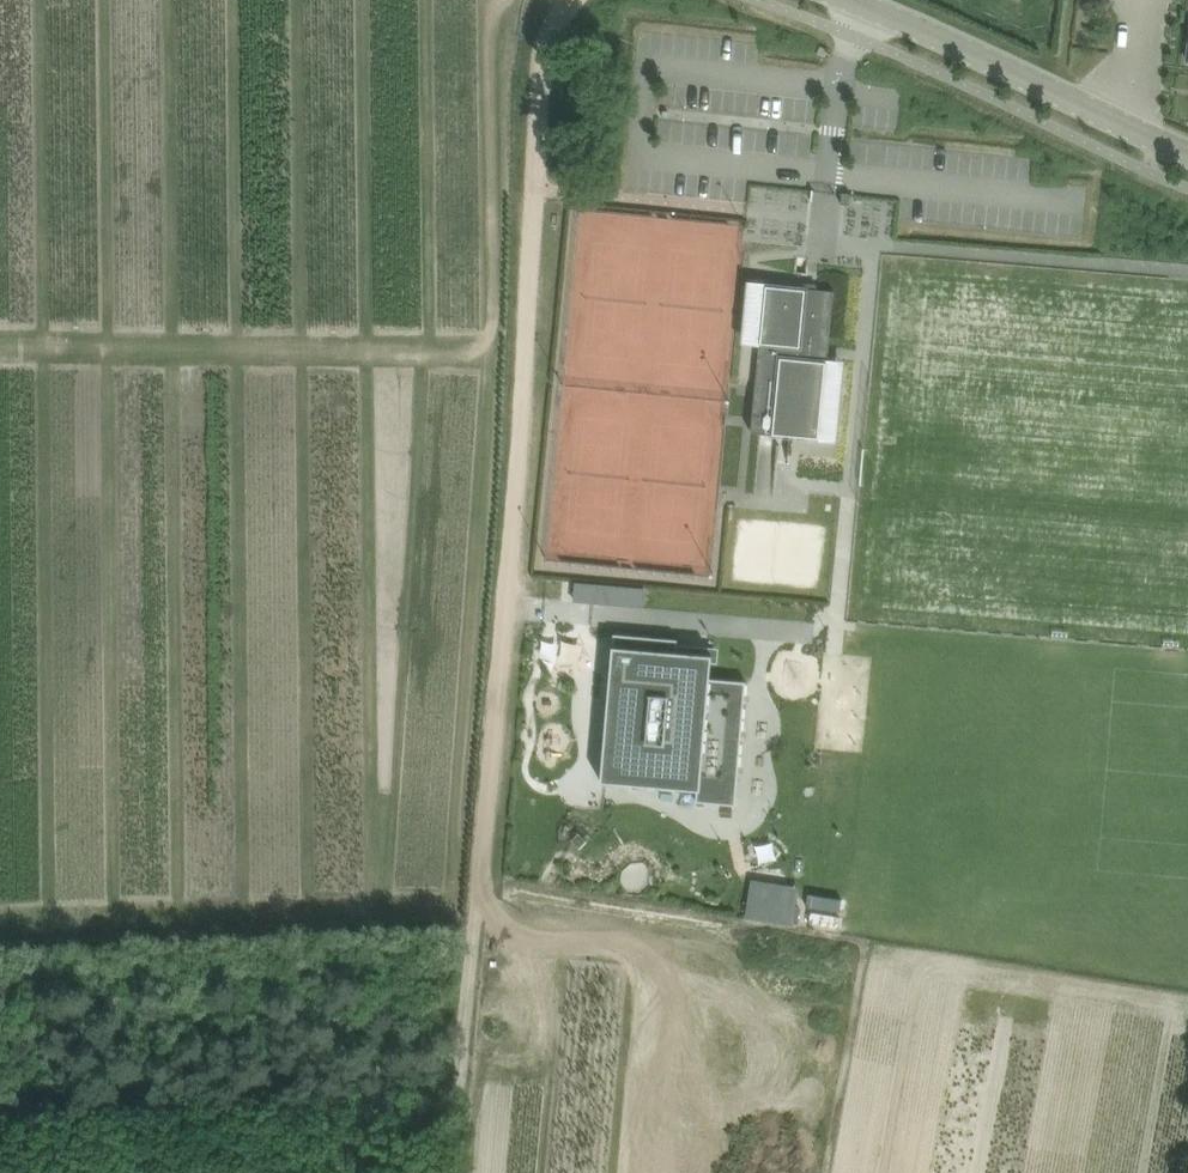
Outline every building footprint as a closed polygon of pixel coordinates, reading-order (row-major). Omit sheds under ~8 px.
[(850,204),(851,196),(852,193),(843,192),(842,203),(850,204)] [(752,431),(820,438),(834,290),(766,283),(752,431)] [(609,603),(611,585),(576,582),(575,600),(609,603)] [(667,644),(667,636),(621,635),(621,643),(667,644)] [(677,656),(613,649),(598,797),(695,806),(694,818),(733,822),(745,698),(709,694),(711,671),(675,667),(677,656)] [(842,898),(808,893),(806,906),(840,911),(842,898)] [(793,925),(796,905),(749,898),(746,917),(767,921),(793,925)] [(840,915),(811,911),(809,922),(838,927),(840,915)]
